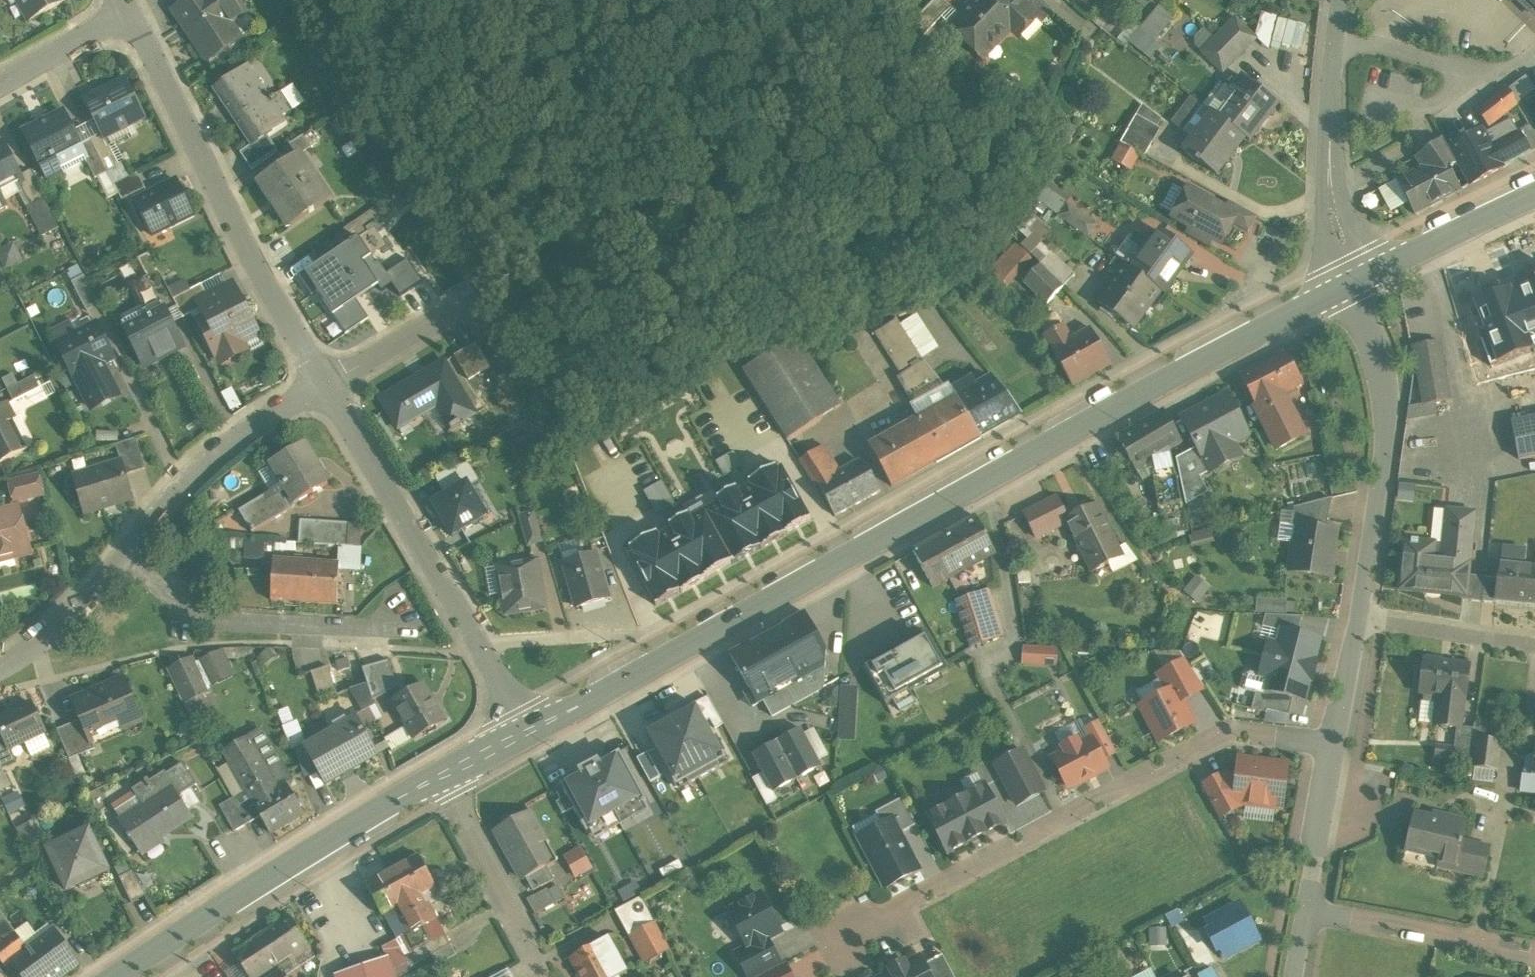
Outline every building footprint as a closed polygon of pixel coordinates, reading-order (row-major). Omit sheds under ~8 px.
[(30,21),(67,1),(66,0),(18,0),(30,21)] [(174,12),(207,60),(240,37),(230,22),(244,13),(236,0),(192,0),(174,12)] [(944,0),(934,0),(917,18),(918,19),(910,26),(922,38),(952,7),(944,0)] [(1009,0),(979,0),(970,9),(969,8),(950,27),(967,42),(1009,0)] [(967,42),(978,53),(989,42),(994,46),(1011,28),(1018,35),(1035,17),(1035,16),(1020,2),(1019,0),(1009,0),(967,42)] [(1043,0),(1022,0),(1020,2),(1035,16),(1035,17),(1043,24),(1055,12),(1043,0)] [(1534,13),(1534,0),(1520,0),(1534,13)] [(1159,7),(1141,29),(1149,35),(1166,14),(1159,7)] [(1256,39),(1236,19),(1222,33),(1242,53),(1256,39)] [(1242,53),(1222,33),(1213,43),(1232,63),(1242,53)] [(1232,63),(1213,43),(1202,53),(1222,73),(1232,63)] [(271,99),(248,65),(212,89),(222,103),(224,101),(235,117),(233,118),(251,145),(267,135),(263,129),(293,110),(281,92),(271,99)] [(1278,104),(1243,77),(1231,92),(1234,95),(1217,117),(1244,138),(1249,141),(1278,104)] [(126,80),(109,88),(110,89),(86,101),(86,100),(85,101),(104,138),(105,137),(103,133),(126,121),(128,126),(145,117),(126,80)] [(1523,80),(1508,89),(1517,105),(1524,116),(1534,110),(1534,99),(1523,80)] [(1508,89),(1477,113),(1488,127),(1517,105),(1508,89)] [(1203,107),(1191,97),(1171,122),(1184,132),(1203,107)] [(62,113),(37,126),(37,125),(24,131),(39,161),(40,161),(50,180),(50,179),(63,173),(64,173),(63,172),(56,157),(78,145),(79,146),(80,145),(63,111),(61,112),(62,113)] [(1212,114),(1183,153),(1199,165),(1200,163),(1216,175),(1244,138),(1217,117),(1212,114)] [(1518,133),(1518,134),(1520,133),(1529,151),(1534,148),(1534,135),(1530,126),(1518,133)] [(1152,143),(1128,129),(1121,143),(1145,156),(1152,143)] [(1483,130),(1449,148),(1458,165),(1469,186),(1504,168),(1503,165),(1529,151),(1520,133),(1518,134),(1492,148),(1483,130)] [(251,145),(240,152),(252,170),(277,153),(279,152),(267,135),(251,145)] [(279,152),(277,153),(284,164),(299,154),(299,155),(311,148),(303,136),(279,152)] [(104,138),(93,144),(108,172),(120,166),(105,138),(104,138)] [(1442,139),(1416,158),(1424,168),(1398,182),(1415,215),(1433,205),(1434,208),(1439,205),(1438,202),(1461,190),(1449,169),(1456,165),(1442,139)] [(20,176),(3,142),(0,144),(0,186),(20,176)] [(108,172),(93,144),(82,149),(81,150),(86,161),(95,178),(108,172)] [(78,145),(56,157),(63,172),(86,161),(81,150),(82,149),(80,145),(79,146),(78,145)] [(284,164),(259,181),(290,227),(330,200),(299,155),(299,154),(284,164)] [(1070,167),(1063,162),(1053,180),(1060,185),(1070,167)] [(32,175),(19,182),(31,206),(45,199),(30,170),(29,171),(32,175)] [(138,173),(115,185),(122,200),(146,189),(138,173)] [(1388,177),(1373,189),(1379,195),(1393,185),(1388,177)] [(177,181),(135,201),(153,236),(170,228),(170,227),(194,215),(177,181)] [(1029,201),(1049,218),(1061,204),(1042,187),(1029,201)] [(1174,187),(1162,208),(1174,214),(1186,193),(1174,187)] [(1226,212),(1187,191),(1186,193),(1174,214),(1173,216),(1222,243),(1233,225),(1237,217),(1226,212)] [(1098,225),(1067,203),(1058,216),(1088,238),(1098,225)] [(1257,217),(1231,203),(1226,212),(1237,217),(1233,225),(1248,233),(1257,217)] [(1161,233),(1145,256),(1128,243),(1117,258),(1125,265),(1161,290),(1164,293),(1175,278),(1174,277),(1190,255),(1161,233)] [(1051,241),(1044,236),(1037,244),(1043,250),(1051,241)] [(350,243),(308,271),(320,289),(317,291),(332,313),(361,293),(362,296),(378,285),(382,291),(392,285),(386,275),(387,274),(379,262),(368,270),(362,261),(357,264),(346,248),(351,244),(350,243)] [(1075,276),(1051,253),(1041,264),(1064,287),(1075,276)] [(387,274),(386,275),(392,285),(401,297),(423,283),(408,260),(387,274)] [(1017,274),(1002,260),(991,273),(1006,287),(1017,274)] [(1041,264),(1035,270),(1029,264),(1023,271),(1026,274),(1029,276),(1025,281),(1024,282),(1047,304),(1064,287),(1041,264)] [(1161,290),(1125,265),(1097,302),(1133,328),(1144,314),(1141,311),(1157,289),(1160,292),(1161,290)] [(100,305),(85,275),(72,282),(87,311),(100,305)] [(161,275),(135,288),(144,305),(158,297),(164,309),(175,303),(173,300),(161,275)] [(1502,288),(1507,306),(1462,317),(1479,384),(1534,369),(1534,280),(1502,288)] [(201,285),(173,300),(175,303),(183,319),(201,309),(198,302),(208,297),(201,285)] [(232,304),(223,289),(208,297),(198,302),(201,309),(206,318),(198,322),(216,357),(259,334),(240,300),(232,304)] [(158,297),(144,305),(150,317),(127,329),(124,323),(123,324),(144,366),(183,346),(164,309),(158,297)] [(931,309),(901,326),(911,342),(941,325),(931,309)] [(901,326),(897,319),(875,334),(902,376),(924,362),(911,342),(901,326)] [(869,322),(861,327),(866,335),(874,330),(869,322)] [(96,327),(78,336),(77,334),(57,345),(75,378),(103,364),(114,358),(97,324),(95,325),(96,327)] [(1091,329),(1072,340),(1063,324),(1044,335),(1053,350),(1052,351),(1072,386),(1111,364),(1091,329)] [(841,406),(796,337),(744,371),(788,440),(841,406)] [(1439,342),(1414,347),(1425,406),(1450,401),(1439,342)] [(476,343),(455,356),(469,380),(490,367),(476,343)] [(1287,353),(1241,376),(1240,377),(1277,450),(1304,437),(1283,396),(1303,385),(1287,353)] [(960,361),(941,373),(951,388),(972,376),(960,361)] [(444,362),(381,399),(398,429),(440,405),(452,425),(444,430),(446,434),(461,425),(460,423),(475,414),(444,362)] [(902,376),(898,379),(921,419),(957,399),(951,388),(947,390),(924,362),(902,376)] [(103,364),(75,378),(90,408),(119,393),(103,364)] [(34,376),(8,390),(14,402),(40,388),(34,376)] [(995,394),(985,399),(972,376),(951,388),(957,399),(980,437),(1010,421),(995,394)] [(1227,395),(1182,419),(1197,448),(1210,472),(1229,462),(1222,449),(1248,435),(1227,395)] [(921,419),(870,448),(892,487),(980,437),(957,399),(921,419)] [(0,407),(0,464),(30,449),(29,448),(22,451),(8,423),(15,419),(7,404),(0,407)] [(1163,412),(1118,439),(1136,470),(1152,461),(1170,450),(1181,443),(1163,412)] [(136,439),(116,445),(121,462),(125,475),(145,469),(136,439)] [(305,444),(271,464),(272,466),(275,465),(285,484),(284,484),(286,487),(288,485),(297,500),(294,502),(295,504),(328,484),(305,444)] [(859,461),(840,472),(824,446),(801,461),(816,486),(818,485),(835,517),(881,492),(869,469),(859,461)] [(1197,448),(1176,459),(1186,505),(1209,493),(1200,477),(1210,472),(1197,448)] [(1170,450),(1152,461),(1154,471),(1152,472),(1158,500),(1159,500),(1180,496),(1170,450)] [(1519,460),(1523,474),(1534,472),(1534,457),(1519,460)] [(480,461),(427,488),(456,547),(509,520),(480,461)] [(121,462),(91,472),(92,477),(75,482),(85,513),(133,498),(125,475),(121,462)] [(781,465),(741,487),(771,541),(811,519),(781,465)] [(39,475),(10,483),(15,502),(44,495),(39,475)] [(279,487),(239,511),(252,533),(292,510),(279,487)] [(741,487),(624,551),(654,605),(771,541),(741,487)] [(1180,496),(1159,500),(1166,532),(1187,528),(1180,496)] [(1050,501),(1025,513),(1037,539),(1061,527),(1057,519),(1065,515),(1057,499),(1051,502),(1050,501)] [(1332,499),(1293,509),(1291,527),(1298,528),(1298,527),(1327,531),(1332,499)] [(1096,505),(1066,520),(1092,574),(1123,559),(1118,549),(1096,505)] [(0,512),(0,556),(13,552),(19,555),(26,554),(29,548),(19,507),(0,512)] [(1447,511),(1444,548),(1405,544),(1400,591),(1466,597),(1474,514),(1447,511)] [(534,512),(519,516),(528,547),(543,542),(534,512)] [(976,518),(938,539),(958,575),(996,554),(976,518)] [(301,521),(288,520),(287,543),(299,544),(301,521)] [(349,524),(301,521),(299,544),(348,547),(349,524)] [(357,524),(349,524),(348,547),(357,547),(357,524)] [(1327,531),(1298,527),(1298,528),(1296,544),(1292,544),(1288,572),(1332,579),(1334,566),(1331,565),(1336,533),(1327,531)] [(938,539),(913,552),(933,588),(958,575),(938,539)] [(1123,559),(1092,574),(1097,582),(1138,562),(1126,545),(1118,549),(1123,559)] [(1522,568),(1524,552),(1504,550),(1502,566),(1498,566),(1497,579),(1495,600),(1496,600),(1534,604),(1534,569),(1522,568)] [(596,553),(564,562),(577,608),(610,599),(596,553)] [(340,564),(274,560),(271,601),(337,605),(340,564)] [(538,561),(503,567),(507,591),(502,592),(505,615),(546,608),(538,561)] [(1486,578),(1473,576),(1471,602),(1483,603),(1486,578)] [(1182,592),(1196,603),(1208,587),(1194,577),(1182,592)] [(1497,579),(1486,578),(1483,603),(1495,604),(1496,600),(1495,600),(1497,579)] [(988,590),(968,597),(983,643),(994,639),(997,647),(1006,644),(988,590)] [(1198,637),(1217,637),(1217,614),(1198,613),(1198,637)] [(805,614),(731,654),(758,703),(763,701),(772,717),(824,689),(826,654),(805,614)] [(1301,618),(1266,616),(1263,628),(1280,632),(1281,631),(1297,635),(1301,618)] [(927,631),(872,662),(889,694),(945,663),(927,631)] [(1265,660),(1314,672),(1317,661),(1315,661),(1320,641),(1297,635),(1281,631),(1280,632),(1277,645),(1269,643),(1265,660)] [(1052,650),(1020,648),(1019,666),(1051,668),(1052,650)] [(192,659),(171,670),(186,702),(208,692),(192,659)] [(1468,666),(1440,663),(1441,660),(1427,659),(1427,661),(1425,661),(1421,694),(1425,695),(1424,703),(1438,704),(1435,726),(1457,729),(1460,729),(1461,728),(1468,666)] [(389,660),(362,668),(367,685),(368,684),(373,700),(398,689),(389,660)] [(1314,672),(1265,660),(1260,677),(1268,679),(1265,691),(1293,699),(1304,701),(1309,681),(1312,682),(1314,672)] [(1168,693),(1141,707),(1160,742),(1190,726),(1180,707),(1181,702),(1204,690),(1186,661),(1159,675),(1168,693)] [(328,666),(311,672),(320,701),(338,695),(328,666)] [(1260,677),(1251,674),(1250,676),(1248,676),(1245,689),(1247,689),(1246,691),(1256,694),(1264,696),(1265,691),(1268,679),(1260,677)] [(124,679),(93,691),(94,693),(74,701),(74,699),(73,700),(81,720),(87,734),(89,734),(118,721),(122,729),(141,721),(124,679)] [(424,684),(393,701),(415,740),(445,722),(444,722),(448,719),(440,706),(437,708),(424,684)] [(836,686),(835,740),(852,740),(853,687),(836,686)] [(1293,699),(1265,691),(1264,696),(1256,694),(1252,710),(1266,714),(1267,711),(1288,716),(1293,699)] [(0,719),(0,730),(9,750),(45,732),(31,704),(0,719)] [(697,704),(647,731),(676,785),(727,758),(697,704)] [(355,716),(330,730),(332,733),(305,748),(326,785),(377,756),(355,716)] [(81,720),(57,730),(70,760),(77,756),(95,749),(89,734),(87,734),(81,720)] [(1116,754),(1099,722),(1085,729),(1091,740),(1092,739),(1103,761),(1116,754)] [(777,742),(797,780),(822,767),(801,728),(777,742)] [(1474,730),(1461,728),(1460,729),(1457,729),(1454,749),(1456,750),(1455,760),(1454,760),(1454,761),(1469,763),(1474,730)] [(288,774),(263,732),(250,740),(250,741),(225,755),(246,791),(251,799),(261,817),(262,818),(271,834),(304,815),(286,784),(288,774)] [(1077,740),(1062,748),(1065,753),(1053,760),(1068,788),(1080,782),(1081,783),(1096,776),(1095,774),(1107,768),(1103,761),(1092,739),(1091,740),(1080,746),(1077,740)] [(1501,742),(1476,739),(1473,769),(1497,772),(1501,742)] [(777,742),(753,755),(773,793),(797,780),(777,742)] [(1454,749),(1436,747),(1435,758),(1454,760),(1455,760),(1456,750),(1454,749)] [(619,752),(560,784),(587,833),(645,801),(619,752)] [(1022,752),(996,765),(1018,806),(1043,792),(1022,752)] [(1532,778),(1526,777),(1526,778),(1523,778),(1521,792),(1534,794),(1534,754),(1532,778)] [(77,756),(70,760),(77,777),(85,774),(77,756)] [(1287,766),(1239,761),(1237,777),(1234,802),(1238,803),(1282,808),(1287,766)] [(197,785),(183,764),(167,774),(165,772),(150,782),(148,780),(133,790),(138,797),(116,812),(121,821),(173,787),(188,811),(196,806),(197,801),(189,790),(197,785)] [(1237,777),(1224,775),(1202,787),(1219,818),(1237,809),(1238,803),(1234,802),(1237,777)] [(121,821),(119,822),(132,842),(133,841),(139,851),(161,836),(162,838),(192,818),(188,811),(173,787),(121,821)] [(967,796),(966,795),(964,794),(963,792),(961,791),(959,791),(956,790),(953,791),(950,792),(949,793),(947,796),(946,798),(945,800),(945,803),(947,807),(928,817),(932,823),(930,824),(942,848),(944,847),(948,854),(967,844),(986,834),(1004,824),(985,787),(967,796)] [(246,791),(233,799),(238,807),(251,799),(246,791)] [(233,799),(220,807),(234,833),(248,825),(238,807),(233,799)] [(251,799),(238,807),(248,825),(261,817),(251,799)] [(917,826),(902,799),(876,813),(882,825),(893,820),(901,834),(917,826)] [(529,812),(496,831),(523,880),(526,878),(547,867),(529,835),(539,829),(529,812)] [(1448,822),(1414,815),(1402,865),(1437,873),(1439,867),(1484,878),(1490,849),(1463,843),(1467,823),(1449,819),(1448,822)] [(901,834),(893,820),(882,825),(858,838),(885,888),(919,869),(901,834)] [(89,831),(48,850),(68,891),(79,886),(80,889),(89,886),(99,880),(97,877),(109,872),(89,831)] [(583,850),(571,856),(580,872),(592,866),(583,850)] [(436,887),(419,856),(393,870),(431,941),(445,934),(429,905),(426,906),(420,896),(436,887)] [(547,867),(526,878),(534,892),(555,880),(547,867)] [(393,870),(366,885),(383,916),(399,907),(405,918),(401,920),(409,934),(396,941),(404,956),(425,945),(431,941),(393,870)] [(147,896),(133,872),(120,878),(132,904),(147,896)] [(558,887),(548,892),(555,904),(564,899),(558,887)] [(547,890),(528,900),(536,915),(555,904),(548,892),(547,890)] [(781,932),(761,895),(729,912),(748,948),(749,949),(767,939),(781,932)] [(1239,906),(1208,923),(1226,957),(1258,940),(1239,906)] [(1176,911),(1163,918),(1170,932),(1184,925),(1176,911)] [(15,933),(0,912),(0,944),(15,933)] [(234,954),(249,976),(257,976),(288,957),(291,962),(306,952),(303,948),(308,945),(290,917),(234,954)] [(28,950),(15,933),(0,944),(0,961),(5,968),(11,963),(21,976),(61,976),(79,964),(54,930),(28,950)] [(642,931),(636,935),(640,943),(646,940),(642,931)] [(404,956),(396,941),(409,934),(382,948),(390,963),(391,963),(394,970),(407,963),(404,956)] [(431,941),(425,945),(430,955),(430,956),(451,945),(445,934),(431,941)] [(570,959),(580,976),(619,976),(626,973),(607,938),(570,959)] [(749,949),(748,948),(736,954),(748,976),(760,976),(781,966),(767,939),(749,949)] [(640,943),(636,946),(646,963),(656,957),(646,940),(640,943)] [(425,945),(404,956),(407,963),(409,967),(430,955),(425,945)] [(924,965),(930,976),(954,976),(943,955),(924,965)] [(885,976),(930,976),(924,965),(920,958),(885,976)] [(349,976),(396,976),(394,970),(391,963),(390,963),(349,976)] [(760,976),(791,976),(785,966),(783,967),(782,965),(781,966),(760,976)] [(1198,976),(1217,976),(1212,969),(1198,976)]
